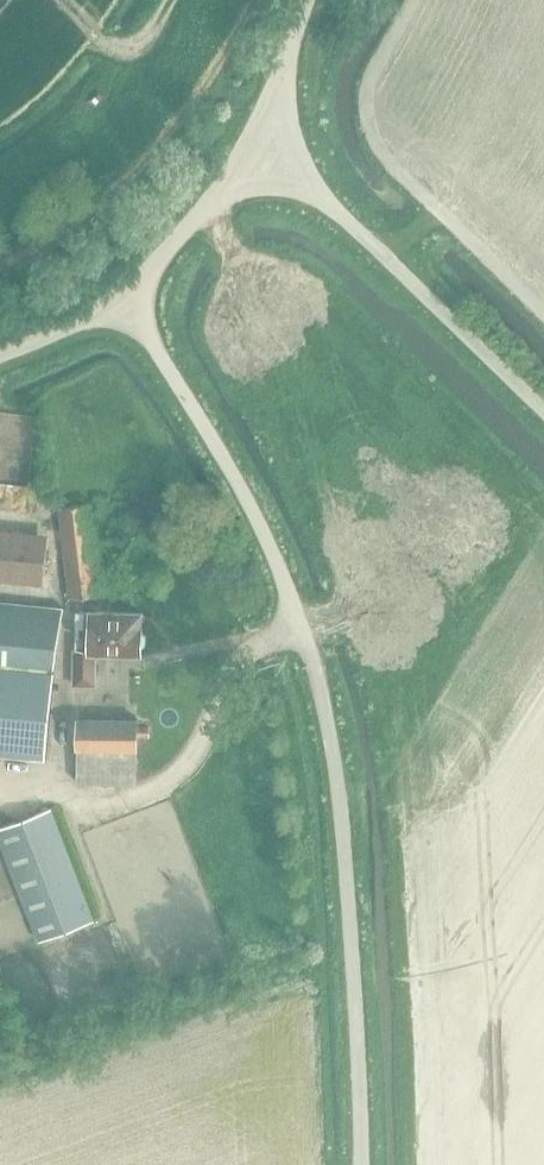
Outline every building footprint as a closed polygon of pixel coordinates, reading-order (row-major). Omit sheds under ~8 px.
[(33,432),(38,400),(0,394),(0,428),(33,432)] [(58,507),(69,595),(100,591),(89,504),(58,507)] [(44,577),(48,545),(0,539),(0,572),(44,577)] [(44,757),(61,610),(0,603),(0,752),(44,757)] [(75,666),(75,683),(95,684),(96,666),(96,652),(141,653),(141,646),(145,643),(145,635),(141,631),(142,612),(89,611),(78,611),(77,648),(76,648),(75,666)] [(139,738),(149,738),(150,725),(139,724),(140,719),(77,717),(75,779),(138,781),(139,738)] [(39,938),(94,917),(53,809),(0,829),(0,832),(39,938)]
